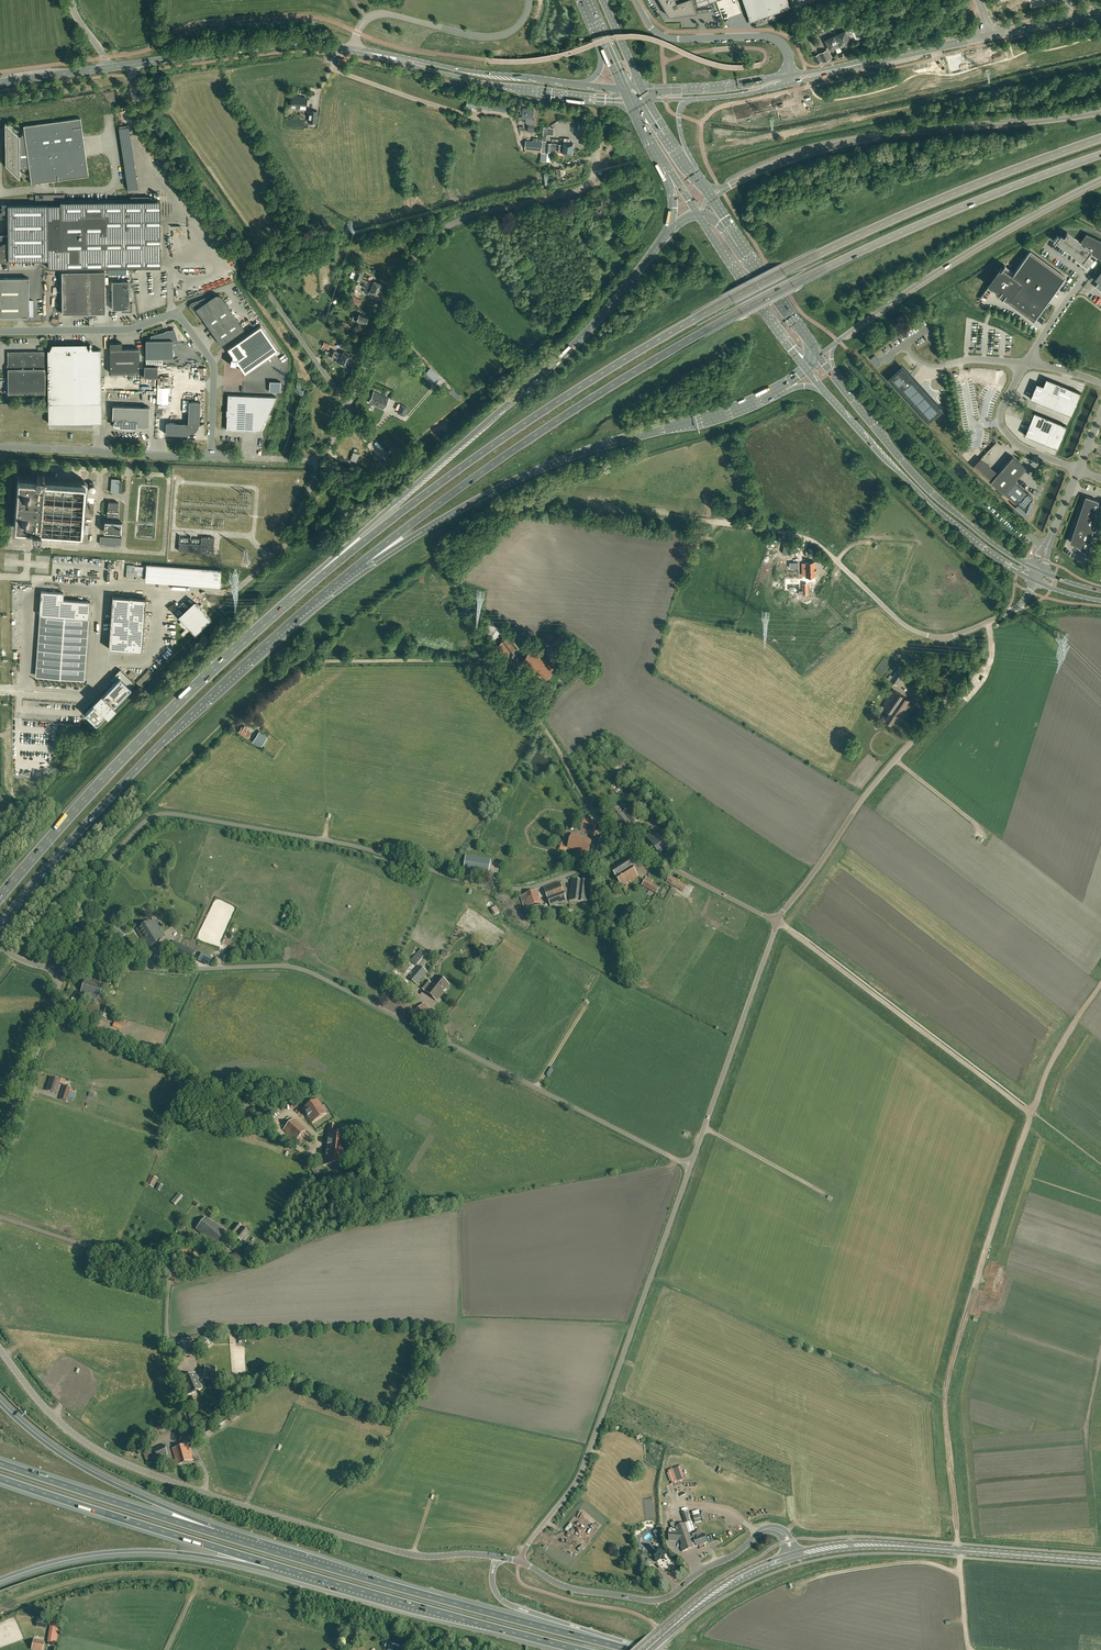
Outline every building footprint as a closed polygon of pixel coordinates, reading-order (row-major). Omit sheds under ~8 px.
[(670,16),(697,12),(696,7),(715,0),(661,0),(670,16)] [(750,21),(790,7),(788,0),(743,0),(750,21)] [(862,17),(859,18),(856,20),(858,24),(859,26),(862,24),(865,23),(862,17)] [(863,27),(862,24),(859,26),(858,24),(858,25),(856,20),(853,21),(855,26),(848,29),(848,30),(851,35),(850,35),(851,39),(853,42),(864,37),(863,36),(861,32),(860,29),(863,27)] [(842,32),(841,33),(846,42),(850,40),(846,30),(845,31),(845,30),(842,31),(842,32)] [(841,44),(846,42),(841,33),(840,33),(839,33),(837,34),(837,35),(841,44)] [(830,38),(835,48),(839,45),(835,36),(834,36),(833,36),(831,37),(831,38),(830,38)] [(830,50),(835,48),(830,38),(829,38),(826,39),(826,40),(830,50)] [(819,53),(823,61),(823,62),(831,58),(827,50),(819,53)] [(814,56),(817,62),(818,63),(822,61),(819,54),(814,56)] [(307,98),(298,98),(298,97),(292,96),(291,106),(299,107),(298,108),(306,108),(307,98)] [(507,104),(468,99),(467,106),(506,111),(507,104)] [(522,118),(527,119),(527,121),(528,123),(529,123),(528,131),(533,131),(535,120),(533,120),(534,109),(523,108),(523,111),(521,110),(520,114),(522,114),(522,118)] [(317,111),(309,111),(308,122),(316,123),(317,111)] [(5,122),(5,144),(6,165),(20,179),(20,168),(29,168),(31,183),(88,176),(81,118),(23,126),(25,134),(19,136),(5,122)] [(547,135),(548,135),(554,135),(554,128),(549,127),(548,127),(544,127),(543,135),(547,135)] [(557,144),(552,143),(546,142),(546,141),(547,135),(543,135),(542,141),(542,142),(542,145),(573,148),(573,146),(574,146),(574,144),(573,144),(573,143),(569,142),(570,138),(565,138),(564,145),(557,144)] [(525,149),(541,151),(542,142),(526,140),(525,149)] [(541,151),(551,152),(556,152),(572,154),(572,153),(573,153),(573,151),(572,151),(573,148),(542,145),(541,151)] [(9,260),(48,260),(48,268),(108,267),(160,267),(160,200),(149,200),(149,196),(131,196),(131,201),(60,201),(60,204),(61,204),(61,215),(111,215),(112,226),(107,226),(107,234),(48,235),(8,235),(0,235),(0,262),(9,262),(9,260)] [(287,206),(293,217),(297,214),(290,203),(290,204),(290,203),(289,203),(287,199),(282,202),(283,204),(282,204),(283,204),(282,205),(283,207),(288,205),(287,206)] [(8,235),(48,235),(107,234),(107,226),(112,226),(111,215),(61,215),(61,204),(60,204),(2,205),(2,209),(0,209),(0,218),(7,218),(7,219),(8,219),(8,234),(8,235)] [(1057,235),(1054,240),(1055,241),(1076,256),(1075,258),(1087,267),(1093,258),(1088,255),(1089,253),(1090,252),(1100,259),(1100,258),(1100,240),(1086,233),(1080,242),(1067,232),(1064,236),(1061,234),(1059,236),(1057,235)] [(989,285),(990,285),(999,292),(998,295),(999,295),(1000,295),(1001,297),(1002,297),(1002,298),(1003,298),(1004,296),(1035,318),(1034,318),(1035,319),(1048,302),(1058,288),(1065,278),(1065,277),(1064,278),(1029,253),(1030,252),(1029,251),(1013,274),(1003,267),(1002,267),(1001,266),(988,284),(989,285)] [(360,281),(361,278),(363,272),(357,269),(353,279),(360,281)] [(78,314),(85,314),(85,271),(62,272),(62,313),(78,313),(78,314)] [(105,271),(85,271),(85,314),(89,314),(89,313),(105,313),(105,271)] [(29,299),(29,278),(0,278),(0,300),(29,299)] [(366,280),(364,284),(380,290),(382,284),(374,281),(373,283),(366,280)] [(132,310),(132,303),(129,303),(129,281),(112,281),(112,309),(126,309),(126,311),(132,311),(132,310)] [(378,295),(380,290),(364,284),(363,286),(370,289),(369,292),(378,295)] [(355,288),(349,301),(359,306),(361,300),(356,298),(360,290),(355,288)] [(201,318),(205,323),(205,322),(221,345),(244,329),(222,297),(221,296),(220,295),(219,295),(218,295),(217,294),(216,295),(215,295),(214,295),(210,298),(209,297),(208,297),(192,303),(191,304),(191,305),(191,306),(191,307),(198,314),(199,313),(202,317),(201,318)] [(29,299),(0,300),(0,316),(1,316),(29,316),(29,299)] [(363,300),(360,307),(367,310),(370,303),(363,300)] [(367,321),(368,319),(367,318),(368,317),(359,314),(358,318),(353,316),(352,319),(356,321),(356,322),(359,323),(358,326),(363,328),(366,321),(367,321)] [(346,332),(350,324),(343,321),(340,329),(346,332)] [(260,325),(227,348),(232,355),(232,358),(231,358),(230,364),(236,365),(236,363),(238,363),(245,373),(278,350),(260,325)] [(173,358),(173,342),(177,342),(174,330),(151,336),(151,340),(146,340),(146,358),(173,358)] [(122,342),(121,342),(110,343),(110,373),(139,372),(139,348),(122,348),(122,342)] [(102,422),(102,403),(101,349),(89,349),(86,344),(52,344),(50,350),(48,350),(48,423),(102,422)] [(326,350),(326,349),(323,347),(321,352),(328,355),(329,354),(330,354),(329,355),(339,360),(338,362),(347,366),(347,365),(348,365),(349,363),(348,363),(349,361),(330,353),(326,350)] [(332,350),(330,353),(349,361),(350,359),(351,359),(352,357),(351,356),(343,352),(342,354),(332,350)] [(45,393),(45,351),(8,351),(8,393),(45,393)] [(878,361),(879,360),(875,355),(871,359),(877,366),(879,365),(880,364),(878,361)] [(157,377),(158,366),(144,365),(144,377),(157,377)] [(890,378),(929,421),(941,410),(911,376),(902,367),(898,370),(890,378)] [(429,369),(425,372),(433,381),(437,377),(429,369)] [(1037,382),(1030,398),(1032,399),(1062,411),(1072,415),(1081,392),(1046,378),(1043,385),(1037,382)] [(157,387),(157,403),(168,404),(169,387),(157,387)] [(383,409),(388,398),(374,391),(369,402),(383,409)] [(226,429),(237,430),(248,430),(260,431),(268,415),(277,397),(239,395),(228,395),(226,429)] [(188,434),(187,439),(188,439),(188,434),(190,434),(192,433),(195,432),(196,430),(198,428),(199,426),(199,424),(204,424),(199,424),(200,402),(189,401),(188,423),(166,422),(165,434),(188,434)] [(149,427),(150,407),(113,405),(112,419),(111,419),(112,419),(111,422),(114,422),(114,425),(116,426),(118,427),(121,427),(123,428),(126,428),(128,428),(130,428),(133,428),(135,428),(137,427),(149,427)] [(1034,412),(1025,435),(1050,445),(1058,448),(1067,425),(1034,412)] [(356,461),(358,454),(353,452),(350,459),(356,461)] [(997,474),(990,481),(1004,493),(1016,504),(1017,505),(1016,505),(1026,514),(1028,508),(1030,509),(1031,506),(1029,506),(1032,500),(1033,497),(1028,492),(1028,493),(1015,481),(1026,468),(1013,456),(998,473),(997,474)] [(974,467),(990,481),(997,474),(981,459),(974,467)] [(15,527),(17,527),(16,529),(33,531),(33,534),(35,534),(35,535),(36,536),(37,537),(38,537),(40,537),(40,536),(40,535),(41,531),(81,534),(84,531),(88,483),(85,479),(44,476),(45,473),(45,472),(44,471),(43,470),(42,470),(41,471),(40,471),(40,472),(40,473),(37,472),(37,476),(20,475),(20,477),(19,477),(18,478),(14,526),(15,526),(15,527)] [(118,493),(118,492),(122,492),(122,480),(119,480),(119,479),(111,478),(111,492),(118,493)] [(1086,496),(1087,497),(1082,512),(1095,517),(1098,500),(1086,496)] [(118,511),(118,502),(108,501),(108,510),(107,510),(107,511),(107,516),(117,516),(118,512),(118,511)] [(1095,517),(1082,512),(1077,527),(1092,532),(1095,517)] [(103,531),(120,533),(121,522),(104,521),(103,531)] [(1092,532),(1077,527),(1072,541),(1076,543),(1076,545),(1088,555),(1092,532)] [(214,537),(201,536),(201,545),(190,544),(191,535),(190,535),(190,544),(179,543),(180,535),(179,535),(179,543),(178,551),(213,553),(214,537)] [(104,544),(116,545),(121,545),(121,538),(100,536),(99,543),(104,544)] [(796,544),(785,541),(783,552),(794,555),(796,544)] [(805,576),(808,576),(812,576),(814,576),(814,562),(805,562),(805,576)] [(135,566),(134,575),(145,576),(146,567),(135,566)] [(39,615),(89,619),(90,602),(63,600),(64,592),(41,591),(39,615)] [(112,596),(109,648),(142,651),(146,598),(112,596)] [(502,659),(526,641),(524,638),(523,639),(516,630),(494,647),(502,659)] [(555,657),(567,638),(559,634),(547,652),(555,657)] [(558,656),(563,658),(568,651),(563,648),(558,656)] [(531,649),(521,664),(538,675),(538,673),(548,679),(555,668),(550,664),(551,663),(531,649)] [(554,674),(565,682),(571,673),(560,666),(554,674)] [(897,685),(907,671),(900,666),(892,676),(890,675),(888,678),(897,685)] [(135,683),(120,669),(111,678),(116,682),(86,712),(97,722),(135,683)] [(153,673),(149,669),(140,678),(144,682),(153,673)] [(885,703),(886,704),(901,714),(902,713),(903,714),(911,701),(894,689),(885,703)] [(917,702),(924,706),(927,701),(921,697),(917,702)] [(901,714),(886,704),(884,708),(891,712),(885,720),(891,724),(897,716),(899,718),(901,714)] [(238,731),(247,738),(251,732),(247,730),(248,728),(244,726),(243,727),(242,726),(238,731)] [(260,746),(266,736),(259,732),(253,742),(260,746)] [(594,835),(598,823),(584,818),(580,830),(594,835)] [(615,843),(616,840),(611,838),(611,835),(604,832),(602,835),(597,852),(604,855),(606,850),(611,852),(615,843)] [(663,851),(669,842),(654,833),(649,843),(663,851)] [(587,854),(592,840),(577,835),(577,836),(571,834),(567,848),(587,854)] [(466,856),(464,868),(489,872),(491,860),(466,856)] [(638,876),(626,858),(614,866),(615,866),(611,869),(622,886),(629,881),(630,882),(638,876)] [(472,871),(471,877),(487,879),(488,873),(472,871)] [(687,887),(670,876),(667,881),(684,892),(687,887)] [(660,888),(645,879),(642,885),(657,894),(660,888)] [(572,880),(569,901),(586,903),(588,882),(572,880)] [(551,906),(567,900),(560,882),(544,888),(551,906)] [(620,889),(612,893),(614,898),(616,897),(622,895),(621,891),(620,889)] [(155,928),(150,920),(136,929),(148,949),(163,939),(156,927),(155,928)] [(111,932),(122,939),(127,933),(116,925),(111,932)] [(174,941),(168,954),(190,964),(195,951),(174,941)] [(121,947),(116,955),(120,958),(126,949),(121,947)] [(172,959),(155,956),(154,961),(170,965),(172,959)] [(408,977),(417,984),(428,972),(419,965),(408,977)] [(117,973),(112,987),(118,988),(122,974),(117,973)] [(437,1001),(450,984),(438,975),(431,983),(427,980),(421,988),(437,1001)] [(81,993),(98,999),(103,986),(85,980),(81,993)] [(394,986),(399,990),(404,985),(399,980),(394,986)] [(97,1017),(100,1006),(79,999),(75,1010),(97,1017)] [(414,1012),(422,1021),(433,1012),(425,1003),(414,1012)] [(98,1016),(107,1019),(111,1008),(102,1005),(98,1016)] [(123,1024),(121,1024),(122,1020),(116,1018),(112,1027),(121,1030),(123,1024)] [(60,1080),(51,1078),(50,1081),(50,1083),(49,1083),(46,1091),(56,1094),(59,1083),(60,1080)] [(70,1088),(64,1086),(60,1099),(66,1101),(67,1099),(69,1100),(72,1091),(70,1090),(70,1088)] [(302,1110),(307,1116),(311,1123),(326,1113),(317,1100),(302,1110)] [(293,1119),(283,1129),(295,1141),(305,1130),(293,1119)] [(328,1133),(325,1156),(324,1164),(342,1166),(346,1135),(334,1134),(328,1133)] [(156,1177),(151,1175),(146,1184),(154,1188),(158,1178),(156,1177)] [(155,1189),(160,1191),(163,1186),(159,1183),(155,1189)] [(171,1201),(176,1205),(183,1197),(178,1193),(171,1201)] [(214,1246),(226,1232),(213,1221),(212,1222),(206,1217),(196,1229),(203,1234),(202,1236),(214,1246)] [(237,1223),(231,1230),(235,1234),(234,1235),(242,1242),(250,1234),(237,1223)] [(193,1243),(177,1246),(179,1261),(196,1258),(193,1243)] [(195,1344),(201,1351),(210,1344),(204,1337),(195,1344)] [(178,1344),(181,1358),(190,1356),(186,1342),(178,1344)] [(204,1365),(204,1375),(216,1376),(216,1366),(204,1365)] [(181,1378),(188,1395),(202,1389),(195,1373),(181,1378)] [(228,1416),(231,1420),(239,1416),(236,1412),(228,1416)] [(153,1448),(153,1450),(144,1454),(147,1463),(168,1455),(163,1444),(153,1448)] [(177,1465),(194,1460),(189,1444),(173,1448),(177,1465)] [(677,1526),(672,1528),(669,1529),(669,1531),(668,1541),(680,1541),(681,1545),(680,1545),(682,1551),(700,1545),(695,1531),(692,1521),(693,1521),(689,1511),(682,1514),(685,1523),(677,1526)] [(657,1540),(663,1537),(663,1529),(658,1529),(653,1532),(657,1540)] [(695,1531),(700,1545),(707,1542),(704,1534),(702,1534),(700,1529),(695,1531)] [(652,1546),(649,1548),(653,1553),(651,1555),(657,1562),(661,1558),(662,1559),(664,1559),(665,1558),(665,1557),(664,1556),(664,1555),(661,1552),(662,1551),(659,1548),(656,1551),(652,1546)] [(51,1619),(48,1642),(57,1643),(60,1620),(51,1619)] [(48,1622),(47,1622),(38,1620),(38,1622),(36,1626),(47,1628),(48,1622)] [(31,1649),(32,1649),(43,1649),(44,1642),(34,1640),(31,1649)]
